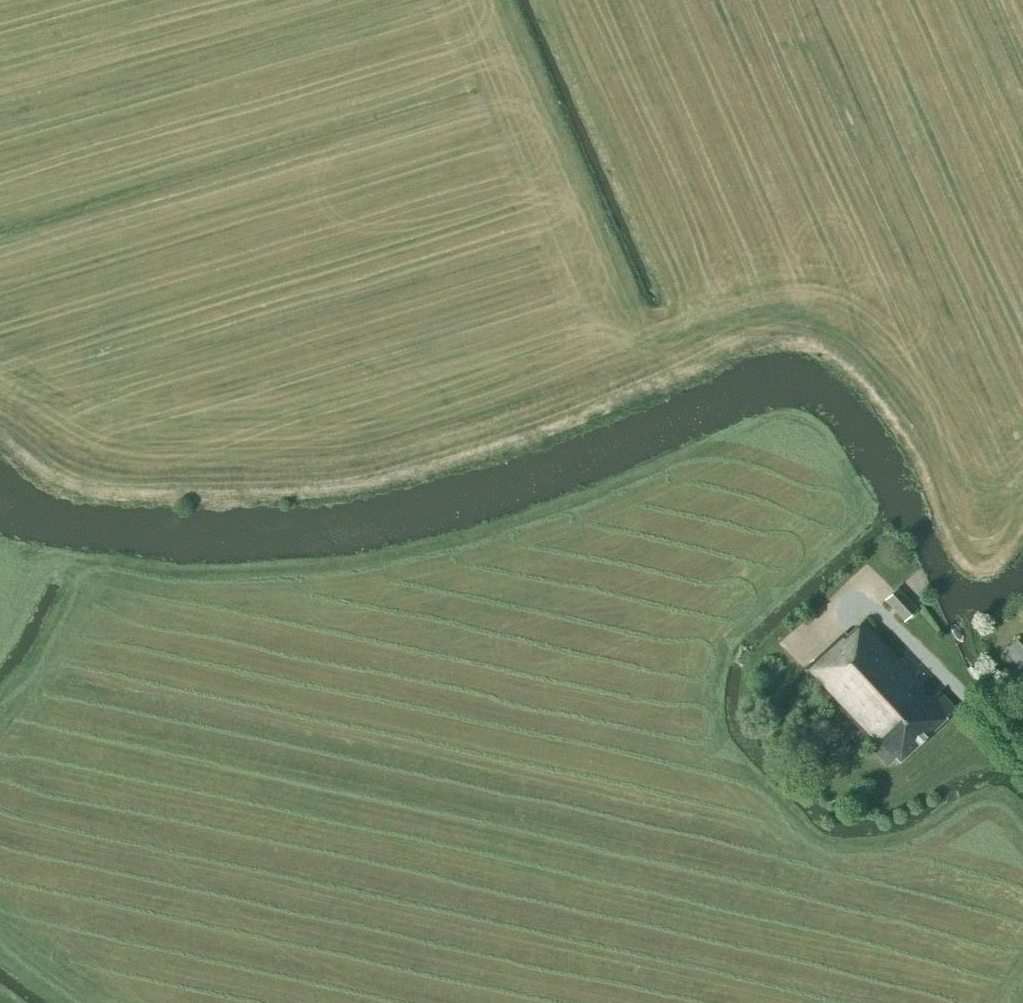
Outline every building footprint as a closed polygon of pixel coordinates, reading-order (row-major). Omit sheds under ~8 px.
[(902,592),(897,587),(884,600),(904,621),(921,605),(906,589),(902,592)] [(923,685),(863,621),(848,635),(845,632),(811,665),(805,659),(796,667),(802,673),(805,671),(876,745),(879,742),(884,747),(881,751),(896,767),(957,709),(940,691),(932,698),(921,687),(923,685)] [(1018,639),(1006,649),(1018,666),(1007,674),(1022,695),(1022,645),(1018,639)]
